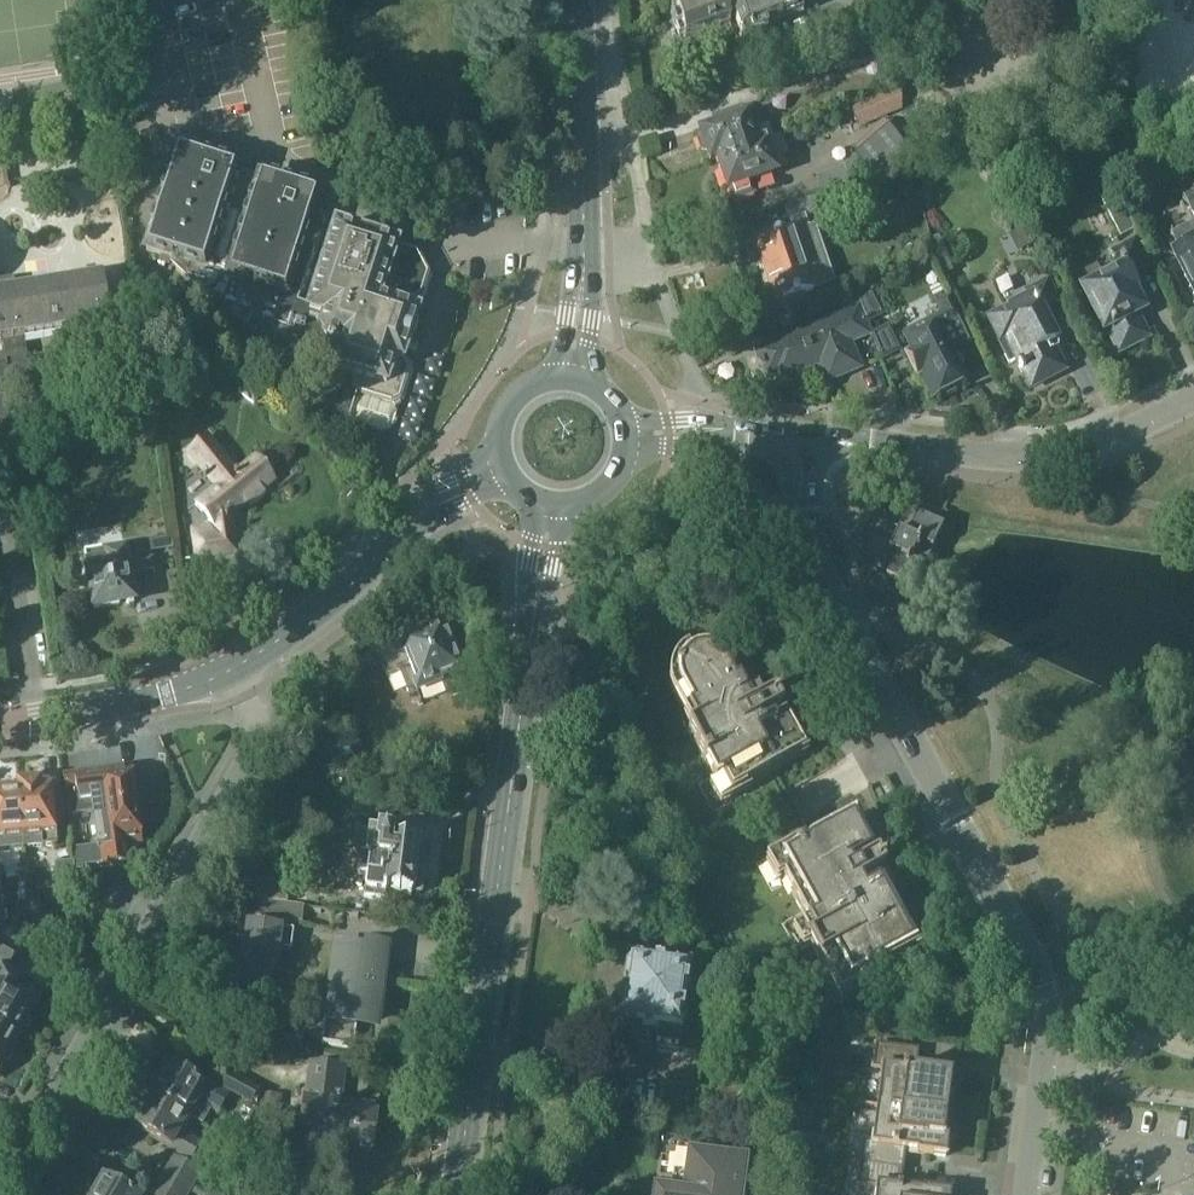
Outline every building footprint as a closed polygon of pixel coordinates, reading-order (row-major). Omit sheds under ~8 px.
[(685,37),(731,21),(728,13),(734,11),(742,34),(783,20),(781,14),(803,6),(800,0),(672,0),(685,37)] [(899,57),(913,52),(906,31),(887,38),(886,37),(877,40),(877,41),(858,48),(863,62),(897,50),(899,57)] [(794,63),(767,72),(772,86),(799,76),(794,63)] [(903,88),(852,108),(860,128),(904,109),(903,88)] [(711,161),(718,159),(757,144),(757,143),(751,127),(761,124),(758,114),(748,118),(744,108),(716,117),(719,126),(701,132),(701,134),(698,138),(702,150),(707,151),(711,161)] [(904,140),(885,121),(854,148),(860,154),(846,167),(817,177),(823,191),(824,191),(855,179),(874,172),(909,159),(904,140)] [(734,200),(755,193),(750,181),(776,171),(771,157),(780,154),(781,157),(789,155),(781,134),(765,140),(757,143),(757,144),(718,159),(723,173),(721,176),(723,184),(727,186),(728,190),(730,189),(734,200)] [(363,236),(342,229),(337,228),(311,307),(298,303),(315,249),(310,240),(320,235),(323,225),(318,215),(312,213),(318,196),(260,178),(259,181),(252,179),(255,170),(245,167),(242,176),(235,173),(236,170),(178,151),(147,250),(174,259),(173,264),(186,276),(264,347),(281,353),(278,360),(292,364),(290,372),(321,382),(317,396),(347,423),(383,434),(392,431),(397,412),(393,405),(400,402),(410,370),(406,363),(403,362),(404,359),(418,314),(411,312),(413,303),(421,298),(429,275),(418,254),(404,249),(387,304),(379,302),(383,290),(384,290),(397,247),(371,239),(367,249),(360,247),(363,236)] [(913,173),(909,159),(874,172),(879,186),(913,173)] [(862,196),(855,179),(824,191),(828,200),(838,196),(841,204),(862,196)] [(1117,190),(1102,198),(1123,238),(1138,230),(1117,190)] [(1183,198),(1193,220),(1193,192),(1183,198)] [(794,229),(755,242),(756,243),(758,242),(760,249),(762,248),(764,253),(762,254),(764,262),(770,262),(776,278),(771,281),(778,300),(776,301),(776,302),(790,297),(791,298),(804,294),(804,292),(815,288),(796,234),(810,229),(805,216),(827,209),(822,194),(785,207),(791,222),(791,221),(794,229)] [(1176,247),(1173,249),(1193,290),(1193,224),(1170,236),(1176,247)] [(939,238),(932,241),(939,263),(945,274),(954,270),(939,238)] [(1104,277),(1099,266),(1078,276),(1105,329),(1109,328),(1120,351),(1147,336),(1136,313),(1150,306),(1134,271),(1150,263),(1138,239),(1110,253),(1118,269),(1104,277)] [(0,343),(4,366),(0,367),(0,461),(19,458),(9,400),(76,390),(71,355),(17,364),(13,341),(109,326),(101,275),(87,277),(88,282),(17,293),(14,278),(0,281),(0,343)] [(1049,279),(1022,292),(1027,301),(994,318),(1004,337),(1001,338),(1014,362),(1019,360),(1024,369),(1021,371),(1024,377),(1027,376),(1030,380),(1040,375),(1043,380),(1063,369),(1051,345),(1057,341),(1049,324),(1050,323),(1045,311),(1061,303),(1049,279)] [(872,291),(856,298),(867,322),(882,316),(872,291)] [(904,337),(910,348),(903,352),(908,361),(909,360),(918,377),(921,375),(933,397),(943,393),(949,393),(956,389),(958,385),(968,380),(963,369),(964,366),(960,358),(955,357),(951,349),(971,339),(949,295),(935,302),(941,312),(907,330),(909,334),(904,337)] [(840,304),(845,315),(758,351),(761,360),(759,361),(761,367),(764,366),(768,376),(777,372),(779,379),(820,362),(828,380),(859,367),(848,342),(871,332),(867,322),(856,298),(840,304)] [(900,351),(890,325),(871,332),(882,358),(900,351)] [(176,330),(157,326),(153,345),(167,348),(170,353),(176,349),(173,344),(176,330)] [(208,436),(188,452),(207,474),(204,477),(206,479),(209,477),(217,487),(196,504),(214,525),(214,528),(194,531),(199,559),(238,553),(232,520),(231,520),(231,519),(234,516),(231,512),(239,506),(242,506),(247,502),(248,502),(249,502),(250,501),(251,501),(252,501),(253,500),(254,500),(255,499),(256,498),(257,497),(258,497),(259,496),(260,495),(260,494),(261,493),(261,492),(262,491),(262,490),(275,479),(257,456),(237,472),(208,436)] [(887,574),(899,580),(913,587),(924,566),(925,566),(934,547),(934,546),(944,524),(918,511),(907,533),(900,529),(898,531),(896,530),(896,531),(898,532),(891,546),(889,545),(888,546),(890,547),(889,549),(897,553),(887,574)] [(123,546),(83,553),(93,609),(134,602),(130,576),(143,574),(142,570),(153,568),(151,561),(126,565),(123,546)] [(443,624),(377,649),(388,677),(400,673),(407,692),(441,679),(446,691),(462,685),(457,674),(462,672),(443,624)] [(679,695),(680,696),(690,691),(699,707),(689,713),(697,727),(689,731),(704,759),(703,760),(707,766),(708,766),(717,783),(725,779),(726,780),(733,793),(746,786),(775,770),(806,754),(786,717),(762,730),(759,725),(783,712),(776,698),(763,705),(757,694),(747,700),(729,666),(728,663),(726,661),(723,658),(720,656),(718,654),(715,653),(711,652),(706,651),(702,651),(697,652),(693,653),(689,655),(685,658),(682,661),(680,664),(679,665),(678,668),(677,669),(676,672),(676,673),(675,677),(675,678),(675,681),(675,683),(676,685),(676,688),(677,689),(677,691),(679,695)] [(138,806),(132,767),(63,776),(68,816),(90,813),(90,812),(138,806)] [(20,791),(19,791),(23,848),(59,846),(54,788),(52,788),(52,786),(41,787),(40,782),(19,784),(20,791)] [(19,791),(0,793),(0,850),(23,848),(19,791)] [(143,844),(138,806),(90,812),(90,813),(94,846),(83,847),(82,840),(71,841),(76,891),(86,890),(84,865),(99,863),(99,868),(133,863),(130,845),(143,844)] [(856,818),(814,840),(796,850),(783,857),(790,870),(791,872),(783,876),(802,912),(812,929),(811,929),(816,938),(810,941),(822,963),(836,955),(839,961),(840,961),(854,986),(866,979),(867,979),(920,950),(885,887),(891,884),(886,873),(878,859),(854,872),(852,867),(876,854),(856,818)] [(367,881),(365,898),(385,901),(386,892),(412,895),(412,892),(420,893),(423,874),(413,872),(417,844),(391,841),(392,833),(380,832),(371,831),(371,832),(361,831),(355,836),(353,852),(358,858),(359,858),(357,879),(367,881)] [(74,891),(71,863),(56,864),(58,893),(74,891)] [(275,881),(241,877),(239,896),(307,904),(308,891),(274,887),(275,881)] [(300,923),(303,907),(266,902),(264,918),(300,923)] [(245,952),(236,968),(217,1002),(245,1017),(276,962),(278,949),(291,951),(294,930),(281,929),(281,928),(249,924),(245,952)] [(20,1037),(24,1028),(29,1027),(34,1019),(33,1014),(44,995),(27,986),(28,984),(7,973),(20,951),(0,940),(0,1026),(20,1037)] [(322,1044),(342,1047),(355,1048),(358,1017),(380,1020),(389,946),(365,943),(364,949),(335,945),(322,1044)] [(629,958),(619,1021),(621,1022),(619,1036),(640,1039),(642,1025),(658,1028),(656,1042),(678,1045),(680,1031),(681,1031),(690,968),(665,964),(665,962),(655,961),(654,962),(629,958)] [(20,1037),(0,1026),(0,1071),(6,1060),(11,1059),(16,1051),(14,1047),(20,1037)] [(877,1044),(873,1068),(883,1069),(878,1105),(878,1106),(947,1115),(950,1095),(955,1096),(958,1075),(930,1071),(929,1072),(917,1071),(919,1050),(877,1044)] [(153,1092),(151,1095),(191,1117),(197,1105),(218,1117),(230,1096),(207,1082),(205,1085),(169,1065),(160,1080),(156,1078),(149,1090),(153,1092)] [(305,1100),(302,1126),(312,1127),(311,1143),(372,1150),(376,1117),(373,1117),(373,1111),(350,1108),(350,1110),(340,1109),(340,1104),(339,1104),(343,1068),(312,1065),(308,1100),(305,1100)] [(260,1090),(227,1071),(218,1088),(251,1106),(260,1090)] [(143,1110),(134,1125),(171,1146),(169,1150),(192,1163),(202,1145),(182,1133),(191,1117),(151,1095),(149,1098),(146,1096),(139,1108),(143,1110)] [(282,1096),(262,1095),(261,1116),(281,1117),(282,1096)] [(864,1141),(861,1163),(904,1169),(906,1150),(919,1152),(919,1153),(947,1157),(950,1136),(944,1135),(947,1115),(878,1106),(873,1142),(864,1141)] [(751,1161),(677,1151),(676,1160),(662,1158),(661,1159),(659,1179),(673,1181),(672,1188),(672,1194),(747,1194),(751,1161)] [(176,1158),(167,1172),(195,1188),(203,1174),(176,1158)] [(858,1185),(877,1188),(876,1194),(952,1194),(952,1193),(924,1189),(924,1191),(901,1188),(904,1169),(861,1163),(858,1185)] [(160,1184),(179,1194),(191,1194),(195,1188),(167,1172),(160,1184)] [(89,1194),(135,1194),(104,1178),(95,1193),(92,1191),(89,1194)] [(154,1194),(179,1194),(160,1184),(154,1194)] [(241,1188),(211,1186),(208,1194),(239,1194),(241,1188)]
